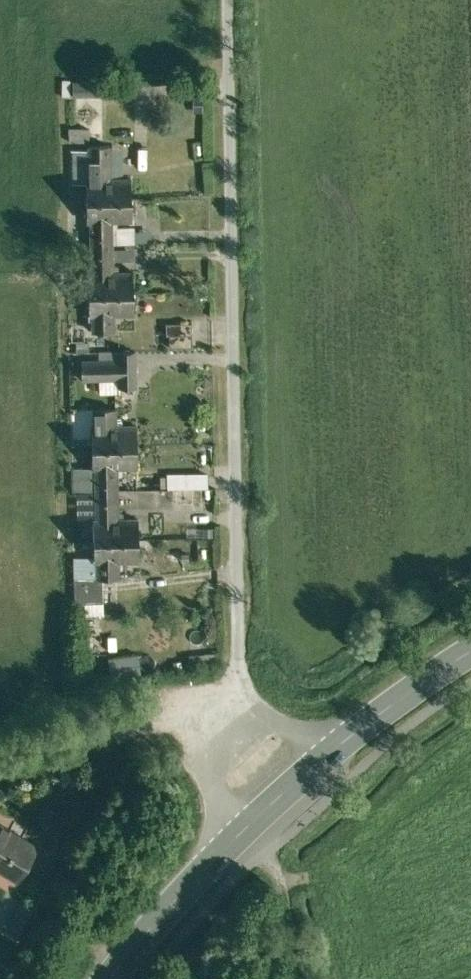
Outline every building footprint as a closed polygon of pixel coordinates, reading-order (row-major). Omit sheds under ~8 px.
[(110,141),(92,141),(92,176),(87,176),(88,217),(95,217),(95,267),(90,268),(90,310),(94,310),(94,329),(116,329),(115,310),(132,309),(131,267),(113,267),(113,216),(132,216),(132,174),(110,174),(110,141)] [(189,324),(164,322),(162,341),(187,343),(189,324)] [(120,377),(120,389),(134,389),(133,349),(120,349),(120,358),(83,359),(83,377),(120,377)] [(114,404),(97,405),(97,426),(92,426),(93,467),(99,467),(100,517),(95,517),(95,560),(99,560),(99,579),(120,578),(120,559),(137,559),(136,517),(118,517),(117,466),(137,465),(136,424),(115,424),(114,404)] [(161,472),(161,487),(201,488),(202,473),(161,472)] [(103,685),(114,684),(114,679),(137,678),(136,653),(102,654),(103,685)] [(11,882),(29,854),(0,836),(0,875),(11,882)]
